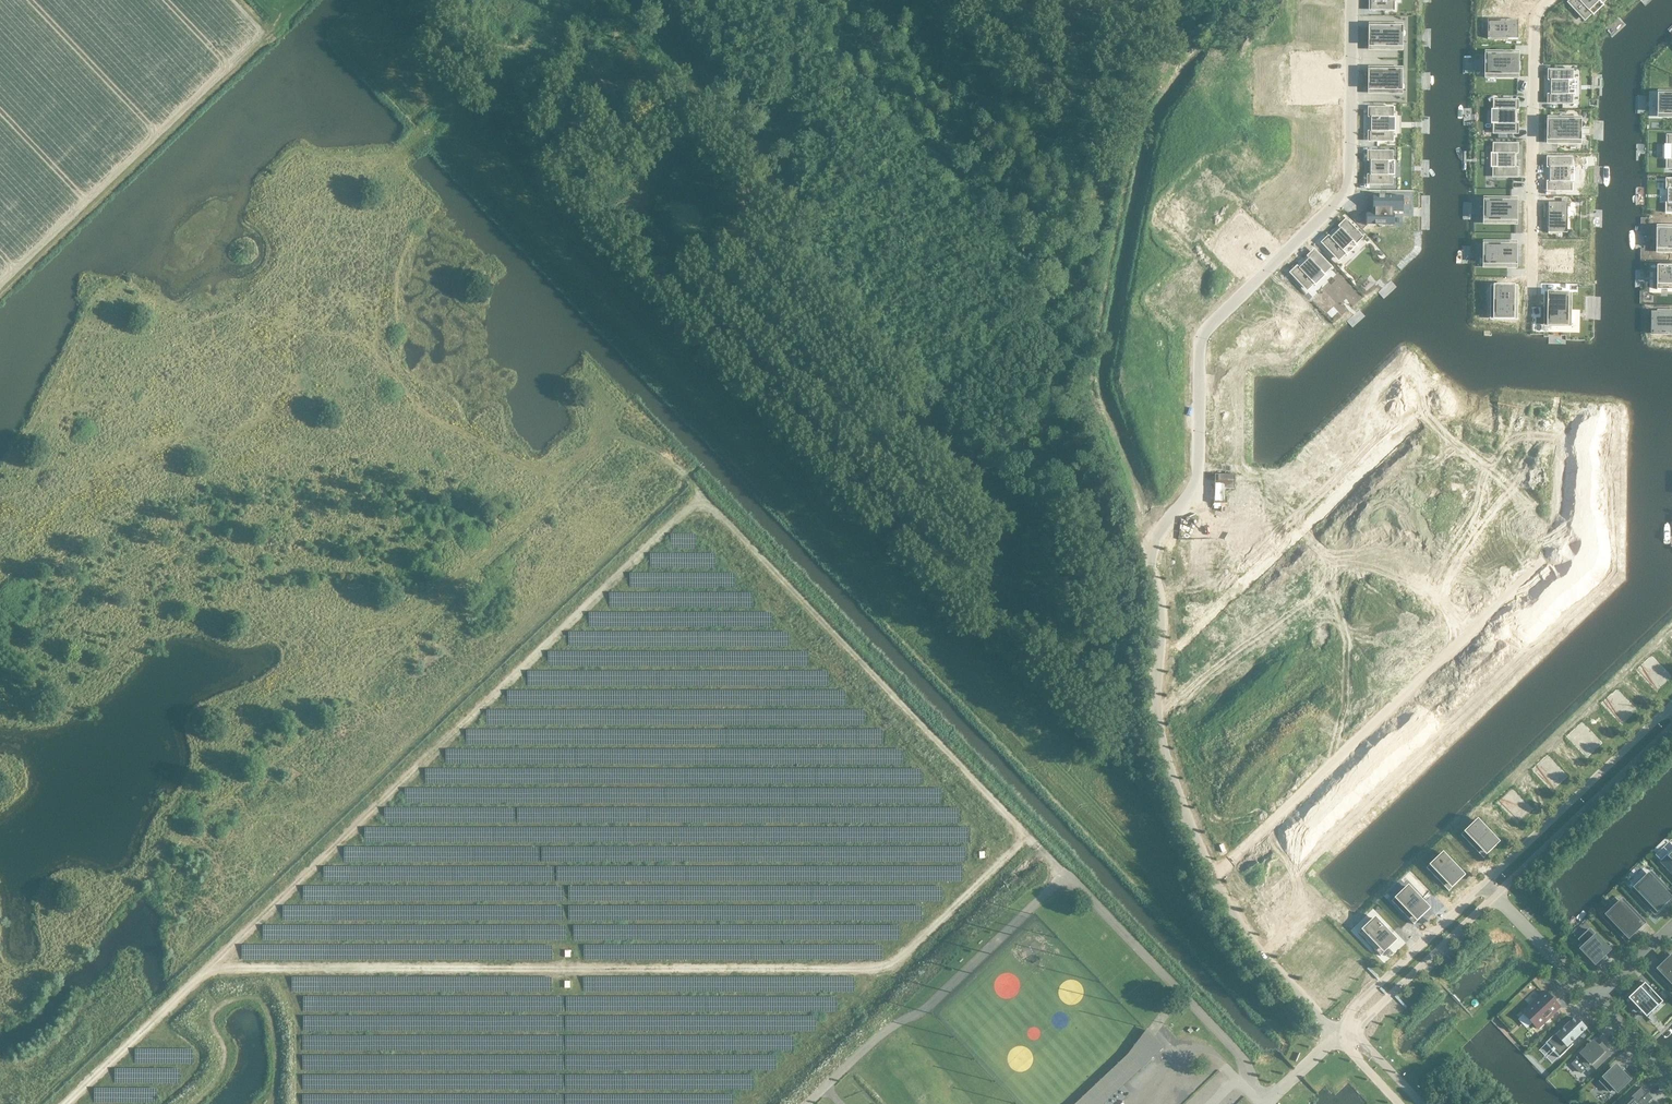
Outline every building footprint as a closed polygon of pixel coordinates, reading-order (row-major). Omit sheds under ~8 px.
[(1373,1),(1371,1),(1371,9),(1392,10),(1392,1),(1391,1),(1391,0),(1373,0),(1373,1)] [(1570,3),(1585,19),(1591,13),(1590,12),(1600,2),(1601,3),(1604,0),(1573,0),(1570,3)] [(1491,23),(1491,39),(1517,39),(1518,24),(1491,23)] [(1370,49),(1400,49),(1400,27),(1370,27),(1370,49)] [(1487,55),(1487,76),(1517,77),(1517,55),(1487,55)] [(1370,92),(1400,92),(1400,70),(1370,70),(1370,92)] [(1549,94),(1549,103),(1571,103),(1571,95),(1569,95),(1570,80),(1571,81),(1571,72),(1550,72),(1550,80),(1552,80),(1552,94),(1549,94)] [(1264,81),(1264,92),(1290,92),(1290,81),(1264,81)] [(1660,116),(1671,116),(1671,94),(1660,94),(1660,116)] [(1495,132),(1516,132),(1516,124),(1515,124),(1515,111),(1516,110),(1516,102),(1496,102),(1495,110),(1498,110),(1498,124),(1495,124),(1495,132)] [(1372,118),(1372,132),(1370,131),(1369,140),(1390,140),(1390,132),(1389,132),(1389,118),(1390,118),(1391,110),(1370,109),(1370,118),(1372,118)] [(1309,111),(1309,122),(1336,123),(1336,111),(1309,111)] [(1550,120),(1549,142),(1578,142),(1578,120),(1550,120)] [(1309,122),(1309,134),(1336,134),(1336,123),(1309,122)] [(1309,134),(1308,146),(1336,146),(1336,134),(1309,134)] [(1026,135),(1022,141),(1034,149),(1039,143),(1026,135)] [(1308,146),(1308,158),(1335,158),(1336,146),(1308,146)] [(1495,168),(1494,176),(1516,176),(1516,168),(1515,168),(1515,154),(1516,154),(1516,146),(1495,146),(1495,154),(1497,154),(1497,168),(1495,168)] [(1372,162),(1372,175),(1369,175),(1369,184),(1390,184),(1390,175),(1389,175),(1389,162),(1390,162),(1390,153),(1369,153),(1369,162),(1372,162)] [(1308,158),(1308,169),(1335,170),(1335,158),(1308,158)] [(1549,182),(1549,190),(1570,190),(1570,182),(1568,182),(1568,168),(1570,168),(1570,160),(1549,160),(1549,168),(1550,168),(1550,182),(1549,182)] [(1297,177),(1289,186),(1307,205),(1316,197),(1297,177)] [(1289,186),(1280,194),(1299,213),(1307,205),(1289,186)] [(1280,194),(1272,202),(1291,221),(1299,213),(1280,194)] [(1367,225),(1394,226),(1394,225),(1393,225),(1393,215),(1394,215),(1394,214),(1393,214),(1393,212),(1403,212),(1401,212),(1401,198),(1403,198),(1403,197),(1374,197),(1373,197),(1375,197),(1375,211),(1373,211),(1373,212),(1375,212),(1375,214),(1367,214),(1367,215),(1369,215),(1368,225),(1367,225)] [(1516,223),(1516,201),(1486,200),(1486,222),(1516,223)] [(1272,202),(1263,210),(1282,229),(1291,221),(1272,202)] [(1565,204),(1568,204),(1568,203),(1548,203),(1548,233),(1549,233),(1549,231),(1565,231),(1565,204)] [(1263,210),(1255,218),(1274,238),(1282,229),(1263,210)] [(1330,237),(1324,243),(1338,258),(1345,252),(1343,251),(1353,241),(1355,243),(1361,237),(1346,222),(1340,228),(1341,229),(1331,238),(1330,237)] [(1660,230),(1660,251),(1671,251),(1671,230),(1660,230)] [(1515,266),(1516,244),(1486,244),(1486,266),(1515,266)] [(1548,269),(1548,277),(1569,278),(1569,270),(1567,270),(1567,255),(1569,255),(1569,247),(1548,247),(1548,255),(1549,255),(1549,269),(1548,269)] [(1298,268),(1292,274),(1307,289),(1313,283),(1311,281),(1321,272),(1323,274),(1329,268),(1314,252),(1308,258),(1309,259),(1299,269),(1298,268)] [(1671,299),(1671,279),(1657,279),(1657,298),(1654,298),(1654,299),(1671,299)] [(1493,286),(1492,315),(1514,316),(1515,286),(1493,286)] [(1548,288),(1547,318),(1569,318),(1570,289),(1548,288)] [(1294,300),(1278,315),(1298,337),(1314,322),(1294,300)] [(1654,313),(1654,322),(1660,322),(1660,333),(1671,333),(1671,312),(1651,312),(1651,313),(1654,313)] [(1575,470),(1575,491),(1604,491),(1604,470),(1575,470)] [(1574,532),(1574,539),(1596,539),(1596,531),(1594,531),(1594,518),(1596,518),(1596,510),(1574,510),(1574,518),(1577,518),(1577,532),(1574,532)] [(1606,575),(1606,553),(1576,553),(1576,575),(1606,575)] [(1636,664),(1660,689),(1671,677),(1671,670),(1651,649),(1636,664)] [(1617,682),(1601,697),(1625,722),(1641,707),(1617,682)] [(1582,715),(1566,730),(1590,755),(1606,740),(1582,715)] [(1547,748),(1532,763),(1555,788),(1571,773),(1547,748)] [(1513,781),(1497,796),(1521,821),(1536,806),(1513,781)] [(1298,818),(1281,834),(1302,855),(1318,840),(1298,818)] [(1461,835),(1483,859),(1484,858),(1483,857),(1498,842),(1478,821),(1463,835),(1462,835),(1461,835)] [(1668,857),(1667,857),(1669,858),(1663,864),(1671,873),(1671,853),(1668,857)] [(1427,869),(1449,892),(1449,891),(1449,890),(1464,876),(1443,854),(1428,869),(1427,868),(1427,869)] [(1635,891),(1655,912),(1671,897),(1651,876),(1635,891)] [(1393,901),(1392,902),(1414,925),(1415,924),(1414,923),(1429,909),(1408,887),(1393,902),(1393,901)] [(1643,924),(1622,903),(1607,918),(1627,939),(1643,924)] [(1359,933),(1381,957),(1382,956),(1381,955),(1396,940),(1375,919),(1360,933),(1359,933)] [(1605,955),(1609,951),(1590,930),(1589,931),(1580,940),(1579,940),(1585,947),(1581,950),(1598,967),(1608,958),(1605,955)] [(1657,971),(1671,987),(1671,957),(1657,971)] [(1355,966),(1330,989),(1342,1002),(1367,978),(1355,966)] [(1663,1002),(1645,983),(1628,999),(1640,1012),(1641,1011),(1645,1007),(1647,1008),(1652,1012),(1656,1009),(1663,1002)] [(1538,1029),(1560,1008),(1545,992),(1523,1013),(1538,1029)] [(1561,1033),(1559,1031),(1560,1031),(1559,1030),(1545,1044),(1546,1044),(1552,1050),(1551,1050),(1553,1052),(1553,1051),(1559,1057),(1558,1058),(1559,1058),(1573,1045),(1572,1044),(1570,1042),(1572,1040),(1573,1041),(1586,1029),(1575,1018),(1565,1029),(1566,1029),(1561,1033)] [(1147,1029),(1129,1054),(1076,1103),(1104,1103),(1165,1046),(1147,1029)] [(1577,1058),(1587,1069),(1591,1065),(1595,1069),(1610,1054),(1601,1046),(1598,1049),(1593,1043),(1586,1050),(1577,1058)] [(1608,1074),(1600,1082),(1610,1092),(1613,1088),(1617,1092),(1632,1078),(1624,1069),(1621,1072),(1616,1067),(1608,1074)] [(1642,1088),(1624,1103),(1647,1103),(1652,1099),(1642,1088)]
